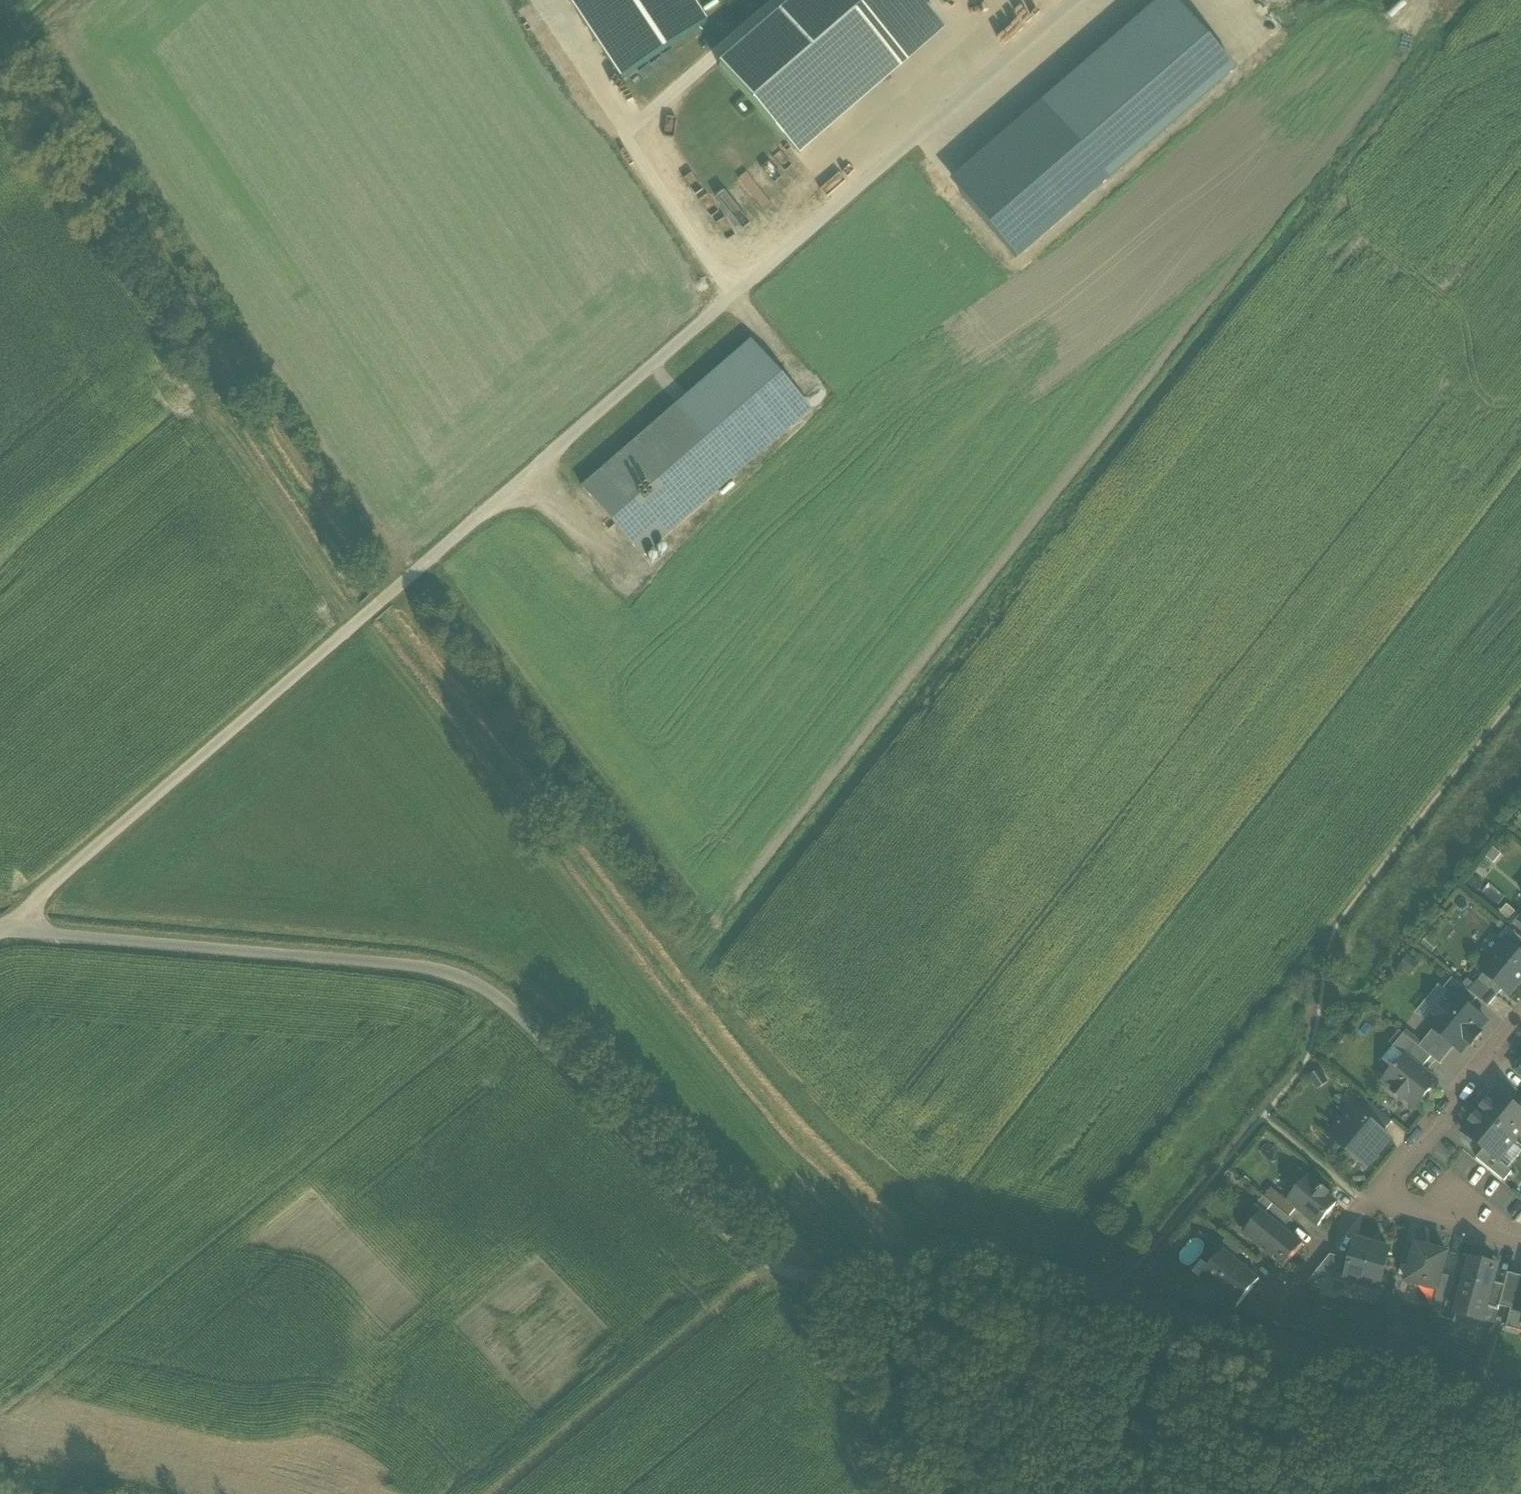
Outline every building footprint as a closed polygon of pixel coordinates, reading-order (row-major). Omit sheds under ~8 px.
[(619,81),(706,24),(690,0),(565,0),(619,81)] [(915,0),(793,0),(717,66),(797,158),(943,31),(915,0)] [(948,182),(1016,260),(1234,71),(1172,0),(1158,0),(948,182)] [(773,152),(756,169),(782,196),(799,179),(773,152)] [(749,341),(580,487),(640,556),(659,540),(809,410),(749,341)] [(1507,928),(1499,938),(1504,942),(1504,941),(1520,955),(1520,939),(1507,928)] [(1491,957),(1494,960),(1482,974),(1508,996),(1520,980),(1520,955),(1504,941),(1504,942),(1491,957)] [(1477,999),(1452,979),(1444,989),(1451,996),(1452,994),(1469,1008),(1477,999)] [(1451,996),(1427,1025),(1433,1031),(1454,1048),(1461,1054),(1468,1044),(1472,1046),(1481,1035),(1478,1032),(1486,1023),(1469,1008),(1452,994),(1451,996)] [(1433,1031),(1419,1048),(1431,1058),(1440,1066),(1454,1048),(1433,1031)] [(1419,1048),(1403,1035),(1393,1047),(1405,1057),(1421,1070),(1431,1058),(1419,1048)] [(1405,1057),(1384,1082),(1395,1091),(1393,1093),(1403,1101),(1405,1099),(1415,1108),(1436,1083),(1421,1070),(1405,1057)] [(1496,1093),(1479,1113),(1515,1142),(1520,1134),(1520,1113),(1496,1093)] [(1392,1123),(1364,1100),(1356,1110),(1383,1133),(1392,1123)] [(1354,1109),(1330,1139),(1366,1168),(1390,1139),(1383,1133),(1356,1110),(1354,1109)] [(1498,1162),(1515,1142),(1479,1113),(1462,1133),(1498,1162)] [(1288,1202),(1318,1227),(1337,1204),(1327,1196),(1328,1194),(1317,1185),(1316,1187),(1306,1179),(1288,1202)] [(1291,1220),(1263,1198),(1256,1207),(1262,1212),(1284,1230),(1291,1220)] [(1284,1230),(1262,1212),(1243,1236),(1283,1269),(1303,1245),(1284,1230)] [(1447,1255),(1416,1246),(1406,1283),(1436,1291),(1447,1255)] [(1353,1247),(1341,1290),(1377,1299),(1388,1256),(1353,1247)] [(1258,1281),(1221,1251),(1198,1280),(1236,1310),(1258,1281)] [(1502,1266),(1466,1256),(1445,1322),(1483,1333),(1502,1266)] [(1520,1298),(1520,1275),(1510,1273),(1501,1309),(1517,1313),(1520,1298)]
